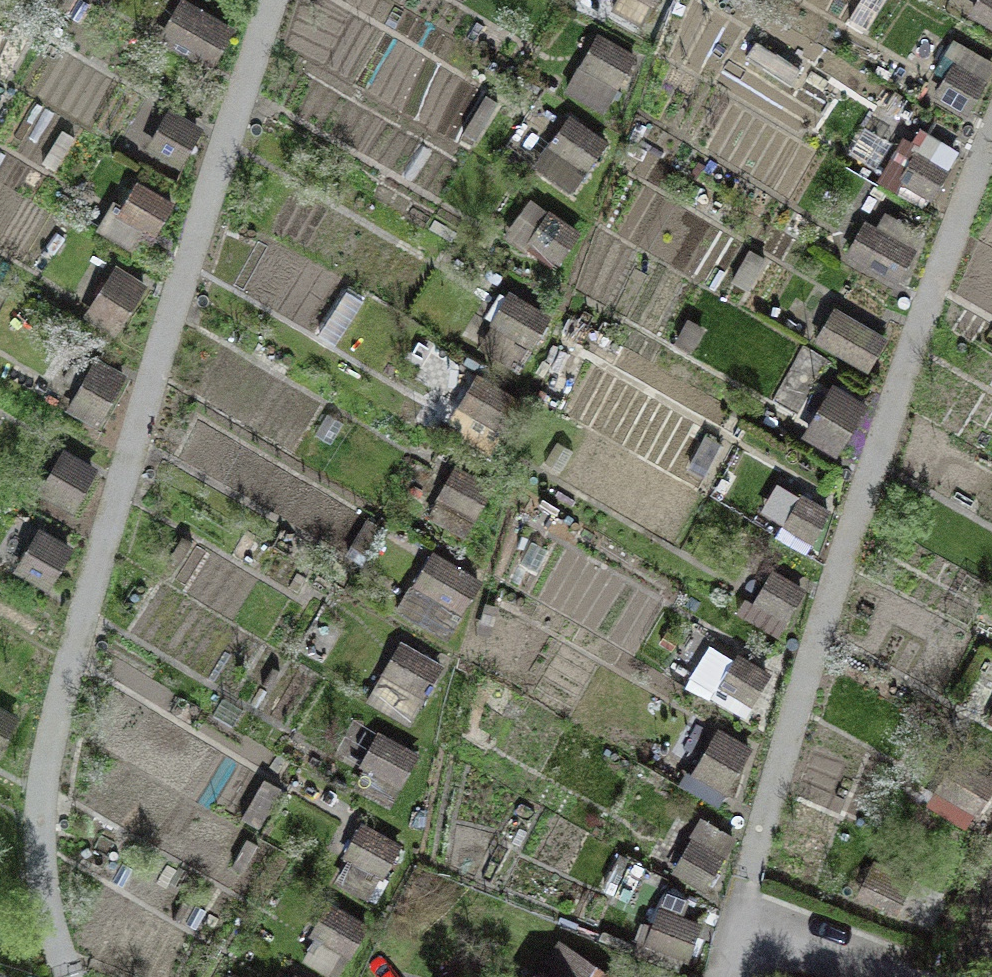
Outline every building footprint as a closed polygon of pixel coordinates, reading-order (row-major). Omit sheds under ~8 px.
[(184,0),(165,34),(212,60),(231,26),(184,0)] [(655,0),(616,0),(612,7),(643,23),(655,0)] [(970,13),(991,25),(991,0),(977,0),(970,13)] [(632,54),(597,35),(568,88),(603,107),(632,54)] [(936,93),(966,110),(983,81),(953,64),(936,93)] [(178,164),(201,127),(170,109),(148,146),(178,164)] [(603,143),(567,116),(532,163),(569,189),(603,143)] [(879,180),(924,206),(958,150),(920,128),(911,143),(904,139),(879,180)] [(173,201),(140,182),(123,212),(156,231),(173,201)] [(556,260),(577,231),(548,211),(527,241),(556,260)] [(896,280),(913,250),(865,224),(849,254),(896,280)] [(146,286),(116,267),(86,314),(116,333),(146,286)] [(544,314),(508,294),(477,348),(513,369),(544,314)] [(886,338),(834,308),(815,339),(867,370),(886,338)] [(123,376),(95,361),(69,409),(97,424),(123,376)] [(519,402),(476,377),(460,405),(504,429),(519,402)] [(866,405),(833,385),(804,434),(837,453),(866,405)] [(95,468),(65,451),(41,492),(71,510),(95,468)] [(490,483),(456,465),(429,515),(464,533),(490,483)] [(799,495),(776,482),(761,508),(787,522),(780,535),(807,550),(830,510),(800,493),(799,495)] [(71,545),(41,528),(17,570),(47,587),(71,545)] [(476,582),(431,555),(397,612),(443,639),(476,582)] [(746,598),(738,612),(777,635),(805,589),(772,570),(752,603),(746,598)] [(425,694),(441,666),(398,643),(383,672),(425,694)] [(769,675),(737,656),(719,687),(750,706),(769,675)] [(0,706),(0,750),(17,715),(0,706)] [(718,730),(693,772),(723,789),(747,747),(718,730)] [(399,782),(414,753),(377,733),(361,762),(399,782)] [(976,813),(991,785),(991,772),(959,753),(937,790),(976,813)] [(399,845),(361,824),(344,855),(351,859),(340,881),(366,895),(379,873),(383,875),(399,845)] [(723,856),(690,839),(672,872),(705,889),(723,856)] [(912,881),(874,863),(859,895),(897,913),(912,881)] [(333,976),(365,921),(330,902),(311,935),(316,938),(303,960),(333,976)] [(685,959),(699,925),(659,908),(645,943),(685,959)] [(557,944),(537,976),(534,974),(532,976),(609,976),(557,944)]
